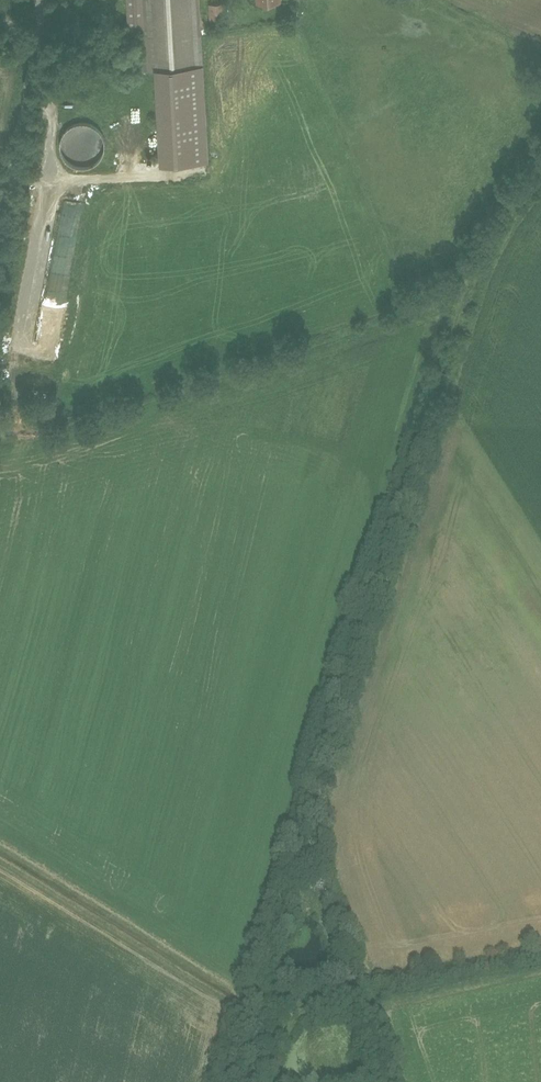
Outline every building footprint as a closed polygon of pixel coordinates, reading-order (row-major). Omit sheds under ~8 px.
[(137,70),(156,69),(205,66),(201,0),(132,0),(137,70)] [(224,4),(212,4),(212,21),(224,21),(224,4)] [(156,69),(163,163),(212,160),(205,66),(156,69)] [(86,149),(63,150),(63,161),(96,159),(95,147),(98,147),(96,125),(64,127),(64,137),(68,137),(69,144),(75,144),(75,141),(86,140),(86,149)]
